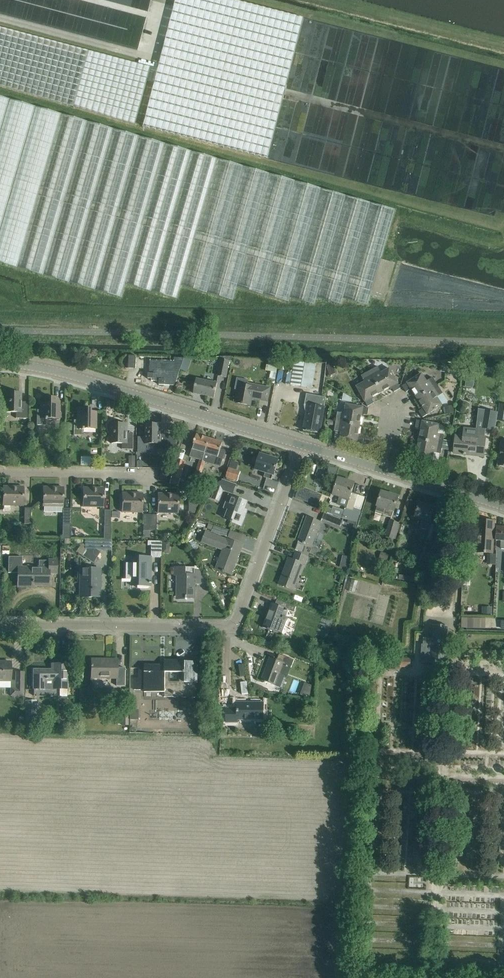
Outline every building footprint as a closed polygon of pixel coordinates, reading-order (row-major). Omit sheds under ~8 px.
[(159,64),(0,20),(0,85),(267,158),(305,20),(232,0),(177,0),(159,64)] [(122,298),(126,285),(178,299),(181,286),(233,301),(237,287),(289,302),(290,298),(315,305),(317,298),(342,305),(343,299),(368,306),(371,296),(384,300),(394,263),(381,259),(395,210),(0,100),(0,263),(122,298)] [(172,376),(178,377),(184,357),(174,357),(174,362),(167,362),(167,366),(159,366),(160,362),(154,362),(154,366),(152,366),(152,373),(148,373),(148,379),(152,379),(152,380),(153,381),(159,381),(159,385),(164,385),(164,381),(167,381),(168,380),(168,377),(172,378),(172,376)] [(217,376),(226,378),(230,361),(221,359),(217,376)] [(292,375),(291,385),(312,389),(313,383),(316,364),(297,361),(295,361),(294,361),(292,375)] [(332,363),(327,365),(329,374),(335,372),(332,363)] [(370,371),(381,392),(391,387),(394,392),(401,388),(396,380),(390,368),(381,373),(378,366),(370,371)] [(381,392),(370,371),(361,376),(365,382),(357,386),(368,407),(374,403),(371,398),(381,392)] [(417,399),(438,385),(433,377),(427,381),(422,374),(402,386),(406,392),(411,389),(417,399)] [(214,398),(216,388),(217,383),(197,379),(194,393),(208,396),(208,395),(214,396),(214,397),(214,398)] [(240,384),(238,393),(236,403),(251,406),(252,399),(268,402),(270,388),(248,383),(248,386),(240,384)] [(325,408),(320,407),(324,385),(313,383),(312,389),(311,395),(310,394),(303,431),(320,434),(325,408)] [(438,385),(417,399),(424,408),(419,412),(423,418),(442,405),(437,397),(443,393),(438,385)] [(21,405),(22,393),(5,393),(5,412),(16,412),(16,418),(28,418),(28,405),(21,405)] [(54,398),(41,398),(41,410),(37,410),(37,425),(46,425),(46,420),(47,420),(47,419),(60,419),(60,402),(54,402),(54,398)] [(336,422),(360,426),(362,414),(368,415),(369,408),(346,404),(345,413),(338,412),(336,422)] [(481,428),(493,430),(497,407),(483,404),(482,410),(484,411),(481,428)] [(78,420),(74,420),(74,436),(82,436),(83,430),(84,430),(84,429),(96,429),(97,412),(90,412),(90,408),(78,408),(78,420)] [(419,440),(443,445),(443,444),(444,441),(445,435),(438,434),(439,425),(417,420),(415,427),(421,428),(419,440)] [(360,426),(336,422),(335,426),(334,431),(341,432),(340,441),(363,445),(364,438),(358,437),(360,426)] [(133,436),(127,436),(128,424),(111,424),(111,443),(122,443),(122,449),(133,449),(133,436)] [(139,439),(139,453),(156,453),(156,450),(168,450),(168,436),(161,436),(162,425),(145,425),(145,439),(139,439)] [(455,443),(454,453),(463,454),(463,455),(466,455),(466,454),(467,455),(468,451),(484,453),(485,443),(485,437),(479,437),(480,431),(465,430),(464,438),(456,437),(455,443)] [(200,460),(203,461),(205,453),(209,439),(197,435),(194,442),(192,441),(191,447),(193,448),(190,457),(200,460)] [(209,439),(205,453),(203,461),(200,460),(197,472),(202,473),(205,462),(220,466),(225,451),(220,449),(222,442),(209,439)] [(443,445),(419,440),(417,451),(411,450),(410,457),(432,461),(432,460),(438,461),(440,454),(441,454),(442,448),(443,445)] [(265,472),(264,477),(272,480),(273,475),(274,475),(278,460),(261,454),(256,469),(265,472)] [(135,457),(128,457),(128,464),(124,464),(124,467),(135,468),(135,457)] [(172,476),(181,479),(186,462),(177,459),(172,476)] [(324,487),(332,470),(317,464),(309,480),(324,487)] [(240,472),(226,468),(224,477),(238,481),(240,472)] [(346,509),(353,511),(354,507),(361,509),(365,497),(352,493),(355,483),(338,478),(336,485),(335,485),(335,487),(333,495),(349,499),(346,509)] [(221,495),(223,490),(233,494),(236,485),(223,481),(219,494),(221,495)] [(294,497),(318,507),(323,496),(298,486),(294,497)] [(4,487),(3,497),(3,506),(23,506),(23,487),(4,487)] [(44,487),(43,497),(43,506),(63,507),(63,487),(44,487)] [(103,507),(103,498),(103,488),(84,488),(83,507),(103,507)] [(394,511),(396,506),(398,497),(382,492),(376,510),(384,513),(383,515),(392,518),(394,511)] [(123,493),(122,503),(122,512),(142,513),(142,493),(123,493)] [(158,494),(158,504),(158,513),(178,513),(178,494),(158,494)] [(248,502),(230,495),(225,508),(229,509),(226,517),(232,520),(231,522),(243,526),(248,510),(246,509),(248,502)] [(433,522),(430,522),(435,508),(420,503),(415,517),(422,519),(420,528),(430,531),(428,539),(434,541),(440,524),(433,522)] [(71,539),(71,525),(71,509),(63,509),(63,525),(65,525),(65,539),(71,539)] [(321,519),(340,526),(342,521),(323,513),(321,519)] [(156,531),(157,515),(144,515),(143,531),(156,531)] [(321,522),(316,520),(307,517),(299,541),(304,543),(303,544),(306,544),(306,543),(313,545),(321,522)] [(357,523),(348,520),(347,523),(354,525),(352,532),(355,532),(357,523)] [(393,538),(398,522),(390,520),(385,535),(393,538)] [(477,553),(493,553),(495,521),(479,520),(477,553)] [(228,537),(230,530),(214,525),(213,526),(212,531),(211,531),(228,537)] [(243,545),(234,542),(227,539),(227,540),(206,532),(202,542),(223,550),(216,569),(232,575),(243,545)] [(162,541),(148,541),(148,545),(151,545),(151,556),(162,557),(162,541)] [(102,553),(90,545),(83,555),(95,563),(102,553)] [(389,554),(381,552),(379,559),(387,561),(389,554)] [(464,570),(472,570),(472,552),(465,552),(464,570)] [(308,557),(305,556),(296,553),(293,560),(289,558),(279,584),(294,590),(303,564),(305,565),(308,557)] [(9,557),(9,563),(9,573),(18,573),(18,586),(33,586),(33,585),(49,585),(49,573),(57,573),(57,561),(39,561),(39,568),(38,568),(38,569),(22,569),(22,558),(9,557)] [(132,563),(126,563),(126,579),(132,579),(132,586),(137,586),(137,588),(149,588),(149,586),(151,586),(151,557),(132,557),(132,563)] [(195,568),(174,568),(174,575),(178,575),(177,597),(186,597),(186,599),(187,599),(187,598),(194,598),(194,584),(201,584),(201,570),(195,570),(195,568)] [(80,569),(80,573),(80,583),(85,583),(85,597),(100,597),(101,569),(80,569)] [(294,612),(296,607),(288,604),(286,609),(272,604),(264,627),(278,632),(283,617),(285,617),(288,610),(294,612)] [(445,664),(447,636),(448,626),(434,625),(433,638),(424,638),(423,644),(422,644),(421,662),(430,662),(430,663),(445,664)] [(270,657),(261,680),(271,684),(276,686),(280,688),(285,676),(280,674),(283,664),(291,667),(294,660),(289,658),(279,654),(277,660),(270,657)] [(400,659),(400,667),(411,667),(411,659),(400,659)] [(92,667),(92,678),(117,678),(117,686),(125,686),(125,668),(117,668),(117,660),(106,660),(106,661),(92,660),(92,665),(91,665),(91,667),(92,667)] [(145,665),(145,668),(140,668),(139,678),(134,678),(134,691),(139,691),(144,691),(144,692),(164,692),(166,692),(175,692),(175,697),(195,697),(195,682),(198,683),(198,672),(198,662),(186,662),(186,660),(184,660),(184,663),(176,663),(176,660),(165,660),(165,666),(160,666),(160,665),(145,665)] [(11,681),(11,662),(0,662),(0,681),(11,681)] [(60,696),(68,696),(68,665),(54,665),(54,670),(34,670),(34,689),(44,689),(44,679),(54,679),(54,689),(60,689),(60,696)] [(24,696),(24,672),(17,672),(17,682),(11,682),(11,696),(24,696)] [(26,701),(26,729),(36,729),(36,701),(26,701)] [(263,719),(263,713),(263,703),(237,703),(237,709),(226,709),(226,722),(238,722),(238,719),(263,719)] [(139,710),(131,710),(131,720),(139,720),(139,710)]
